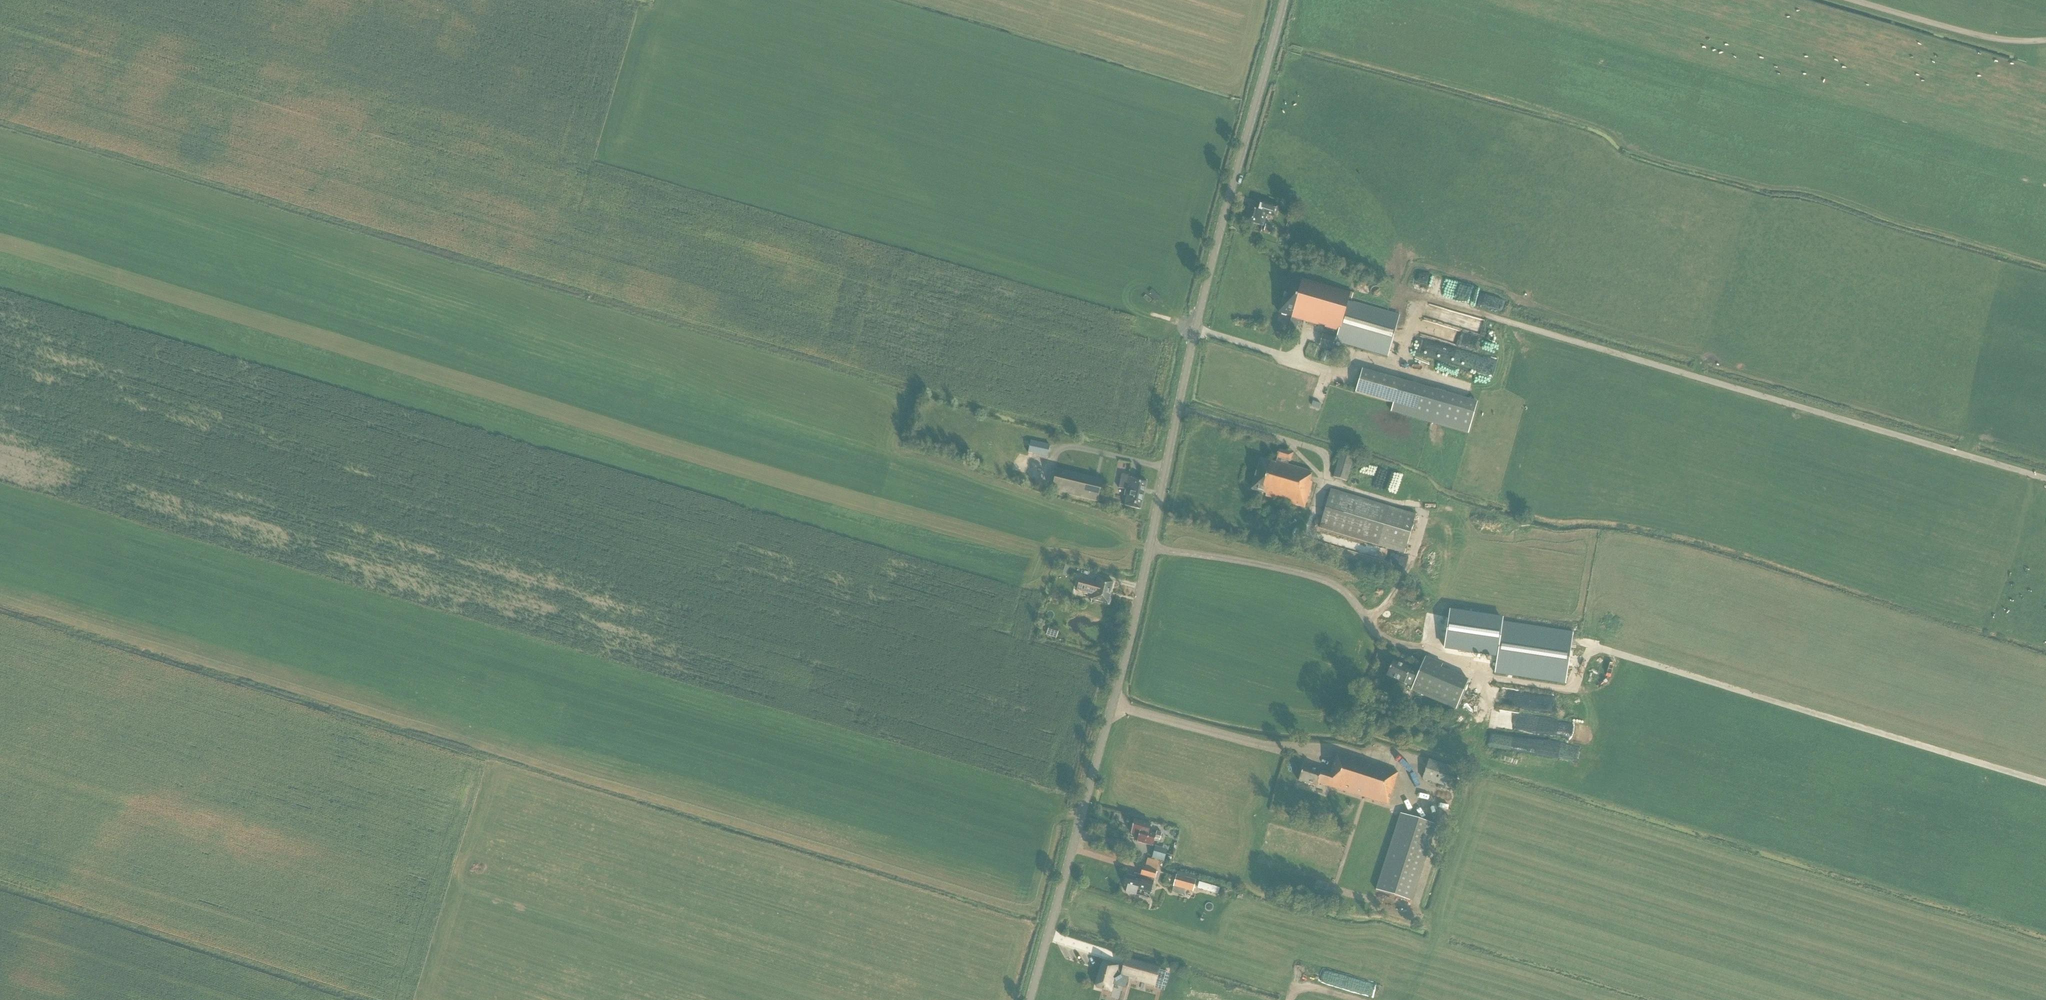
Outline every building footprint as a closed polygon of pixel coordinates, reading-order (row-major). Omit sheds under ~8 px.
[(1247,221),(1263,226),(1268,210),(1277,212),(1278,207),(1264,203),(1262,208),(1251,205),(1247,221)] [(1387,355),(1399,315),(1347,300),(1349,292),(1290,276),(1279,312),(1292,316),(1291,318),(1292,318),(1290,327),(1297,329),(1299,320),(1338,331),(1336,341),(1387,355)] [(1478,310),(1483,292),(1433,277),(1429,292),(1454,300),(1462,302),(1461,305),(1478,310)] [(1415,357),(1494,375),(1498,360),(1474,354),(1481,323),(1453,317),(1451,325),(1441,323),(1440,327),(1432,326),(1429,342),(1419,340),(1415,357)] [(1324,334),(1320,346),(1333,349),(1336,338),(1324,334)] [(1400,365),(1405,354),(1397,350),(1392,361),(1400,365)] [(1362,369),(1355,392),(1394,403),(1391,412),(1468,433),(1477,402),(1362,369)] [(1031,441),(1029,453),(1049,457),(1051,445),(1031,441)] [(1289,461),(1291,454),(1278,450),(1276,457),(1275,460),(1273,460),(1273,462),(1260,459),(1251,489),(1265,494),(1264,496),(1304,508),(1312,483),(1309,482),(1312,471),(1287,464),(1288,460),(1289,461)] [(1341,452),(1334,477),(1348,481),(1356,457),(1341,452)] [(1056,468),(1051,491),(1096,501),(1101,478),(1056,468)] [(1129,475),(1121,473),(1118,488),(1125,489),(1124,495),(1126,496),(1124,506),(1141,510),(1147,480),(1129,477),(1129,475)] [(1320,528),(1405,553),(1417,514),(1331,489),(1320,528)] [(1096,583),(1080,579),(1077,591),(1093,595),(1092,599),(1108,604),(1113,582),(1097,578),(1096,583)] [(1483,647),(1487,626),(1472,623),(1468,644),(1483,647)] [(1573,635),(1502,624),(1495,673),(1565,685),(1573,635)] [(1424,627),(1418,640),(1445,652),(1451,639),(1424,627)] [(1474,673),(1426,653),(1422,662),(1421,661),(1418,669),(1411,666),(1410,668),(1393,661),(1386,676),(1404,683),(1405,680),(1417,685),(1416,687),(1460,706),(1474,673)] [(1492,732),(1549,737),(1552,699),(1525,697),(1524,705),(1519,705),(1519,702),(1509,701),(1508,714),(1494,712),(1492,732)] [(1454,724),(1462,721),(1460,715),(1452,718),(1454,724)] [(1388,805),(1398,773),(1337,753),(1330,774),(1303,765),(1298,781),(1317,787),(1318,783),(1388,805)] [(1429,760),(1423,779),(1453,789),(1459,770),(1429,760)] [(1436,824),(1369,803),(1341,890),(1390,905),(1393,896),(1412,902),(1436,824)] [(1156,835),(1149,832),(1151,824),(1134,820),(1131,833),(1139,835),(1137,842),(1153,846),(1154,841),(1159,842),(1162,833),(1157,832),(1156,835)] [(1167,849),(1155,846),(1151,858),(1163,861),(1167,849)] [(1135,877),(1128,875),(1127,878),(1126,879),(1125,882),(1125,884),(1125,886),(1127,886),(1126,892),(1136,895),(1138,889),(1144,891),(1151,892),(1157,871),(1143,867),(1141,875),(1136,874),(1135,877)] [(1174,885),(1193,891),(1196,881),(1177,875),(1174,885)] [(1091,946),(1090,950),(1095,952),(1094,956),(1107,960),(1108,957),(1116,960),(1117,954),(1091,946)] [(1155,985),(1160,968),(1126,959),(1124,968),(1121,976),(1155,985)] [(1121,976),(1124,968),(1103,962),(1096,987),(1112,991),(1116,974),(1121,976)]
